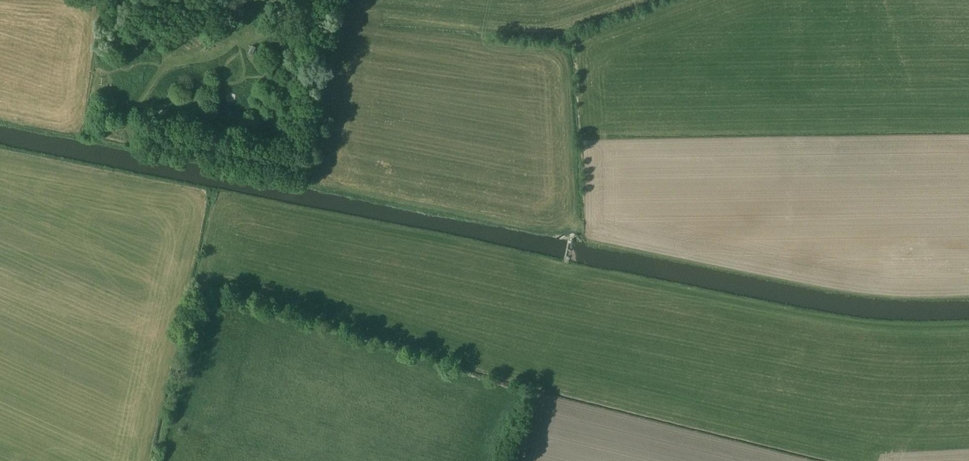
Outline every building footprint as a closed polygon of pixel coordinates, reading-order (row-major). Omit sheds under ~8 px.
[(231,322),(232,311),(226,310),(224,320),(231,322)]
